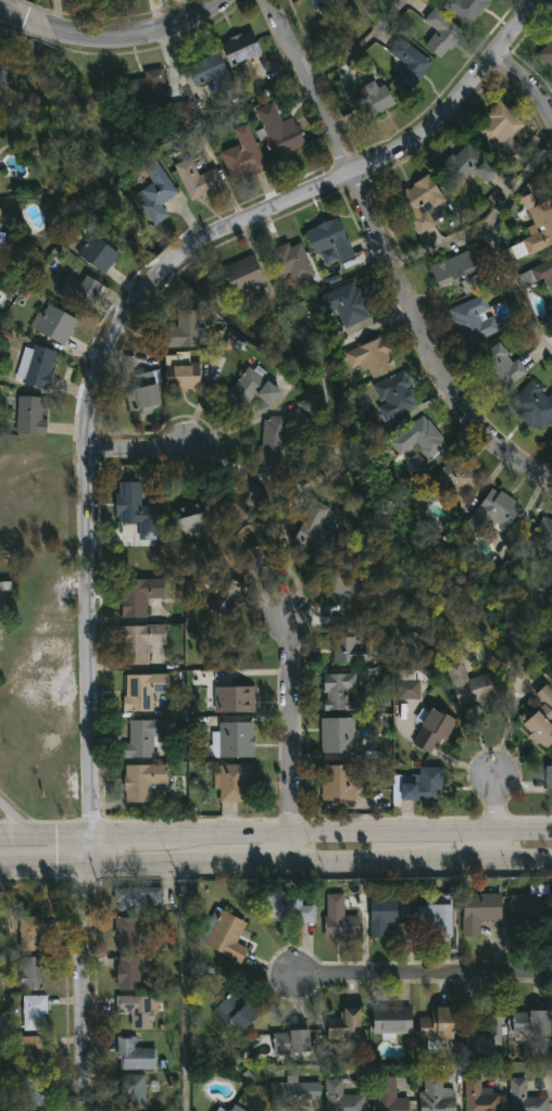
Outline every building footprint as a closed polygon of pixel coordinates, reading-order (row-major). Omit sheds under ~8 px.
[(318,11),(311,0),(333,0),(318,11)] [(446,3),(448,0),(492,0),(472,25),(446,3)] [(467,31),(453,49),(451,48),(442,60),(427,48),(437,36),(430,30),(434,26),(427,21),(437,8),(467,31)] [(265,55),(234,68),(223,43),(254,29),(265,55)] [(435,62),(416,87),(399,75),(407,63),(391,52),(401,38),(435,62)] [(551,41),(551,39),(551,68),(535,54),(548,38),(551,41)] [(7,91),(0,88),(0,52),(21,62),(7,91)] [(221,52),(234,87),(218,93),(213,81),(199,87),(190,65),(221,52)] [(162,68),(172,112),(156,115),(154,104),(133,109),(127,83),(147,78),(146,72),(162,68)] [(376,80),(380,88),(387,85),(398,104),(367,122),(357,103),(371,97),(365,87),(376,80)] [(274,103),(283,122),(296,115),(309,146),(275,160),(266,140),(263,141),(259,131),(266,128),(259,110),(274,103)] [(527,125),(516,136),(510,129),(500,139),(484,124),(503,103),(527,125)] [(271,168),(254,176),(253,172),(234,180),(222,153),(241,144),(235,130),(250,124),(271,168)] [(464,149),(480,165),(461,185),(443,166),(455,154),(457,156),(464,149)] [(193,157),(201,176),(218,168),(227,188),(204,199),(204,197),(193,201),(177,165),(193,157)] [(171,212),(155,223),(137,195),(155,184),(146,169),(159,161),(180,192),(164,203),(171,212)] [(431,174),(450,200),(435,211),(430,204),(422,211),(424,213),(428,210),(439,225),(424,236),(413,220),(415,218),(400,195),(410,188),(411,190),(416,187),(415,185),(431,174)] [(530,212),(551,201),(551,248),(534,256),(532,254),(519,261),(513,248),(534,237),(530,228),(537,225),(530,212)] [(339,218),(355,255),(341,262),(336,248),(318,255),(308,231),(339,218)] [(3,260),(0,259),(0,222),(4,224),(1,232),(8,233),(5,241),(9,242),(3,260)] [(121,252),(105,274),(78,254),(93,232),(121,252)] [(303,243),(316,275),(296,285),(291,273),(283,277),(272,251),(291,243),(292,248),(303,243)] [(471,250),(487,288),(465,296),(457,279),(440,287),(432,267),(471,250)] [(266,281),(238,294),(226,268),(254,255),(266,281)] [(520,276),(551,260),(551,287),(551,288),(548,281),(540,285),(539,282),(527,289),(520,276)] [(88,276),(104,285),(99,295),(102,296),(92,313),(60,295),(70,276),(84,283),(88,276)] [(354,282),(357,289),(361,288),(372,311),(368,313),(371,318),(348,329),(339,308),(328,314),(321,298),(354,282)] [(486,313),(489,319),(494,317),(502,331),(467,348),(464,340),(462,340),(452,318),(454,317),(450,310),(485,293),(492,310),(486,313)] [(80,320),(66,346),(30,327),(43,301),(80,320)] [(206,348),(161,348),(161,327),(179,327),(179,310),(206,310),(206,348)] [(399,368),(362,387),(346,355),(385,336),(392,352),(390,353),(399,368)] [(509,356),(513,363),(519,358),(528,371),(497,393),(475,361),(501,342),(510,355),(509,356)] [(35,345),(59,352),(48,390),(26,384),(27,380),(16,377),(25,346),(34,350),(35,345)] [(191,352),(192,363),(203,363),(203,389),(168,389),(167,355),(177,355),(177,352),(191,352)] [(260,366),(269,374),(266,378),(287,393),(276,406),(273,404),(271,406),(256,395),(244,412),(227,397),(251,367),(256,371),(260,366)] [(165,404),(133,414),(126,392),(136,389),(133,377),(161,369),(164,382),(160,383),(165,404)] [(421,399),(416,401),(419,406),(388,422),(380,408),(390,404),(388,400),(385,402),(376,387),(406,370),(421,399)] [(550,397),(551,395),(551,421),(544,431),(538,426),(536,429),(518,415),(520,412),(514,405),(532,380),(544,389),(542,392),(550,397)] [(326,413),(305,420),(296,395),(316,388),(326,413)] [(49,419),(48,434),(17,433),(20,396),(45,399),(43,419),(49,419)] [(289,417),(287,457),(289,457),(288,472),(258,470),(259,446),(263,446),(265,419),(271,420),(272,416),(289,417)] [(425,416),(429,421),(430,420),(446,439),(444,440),(449,445),(444,449),(450,455),(440,464),(436,458),(431,462),(423,451),(421,452),(427,459),(416,468),(410,460),(418,454),(414,449),(403,456),(392,442),(425,416)] [(485,478),(466,500),(452,487),(443,496),(430,485),(456,454),(485,478)] [(253,514),(241,526),(223,506),(252,478),(267,495),(251,510),(253,514)] [(142,483),(143,507),(162,507),(162,541),(140,541),(140,523),(122,523),(122,518),(118,518),(118,494),(122,494),(121,483),(142,483)] [(493,488),(501,493),(503,491),(526,507),(511,529),(500,522),(495,528),(491,526),(484,536),(468,526),(493,488)] [(212,497),(219,522),(181,534),(174,508),(183,505),(181,503),(199,498),(199,501),(212,497)] [(338,535),(325,558),(296,542),(305,525),(303,522),(316,500),(334,509),(324,527),(338,535)] [(545,516),(551,519),(551,552),(530,542),(537,529),(539,530),(545,516)] [(281,565),(250,578),(243,563),(254,558),(251,551),(272,542),(281,565)] [(366,588),(348,606),(324,580),(343,563),(366,588)] [(150,618),(124,619),(123,580),(167,579),(167,599),(150,599),(150,618)] [(237,586),(225,615),(209,608),(221,580),(237,586)] [(9,610),(0,610),(0,583),(9,583),(9,610)] [(150,666),(124,666),(124,627),(167,626),(167,645),(150,645),(150,666)] [(360,639),(359,647),(371,647),(371,664),(340,664),(340,639),(360,639)] [(465,659),(472,680),(493,673),(501,697),(461,710),(447,665),(465,659)] [(125,673),(170,673),(170,691),(152,691),(152,710),(125,710),(125,673)] [(359,674),(359,692),(373,691),(373,711),(326,711),(326,702),(329,702),(328,693),(327,693),(327,674),(359,674)] [(422,699),(398,699),(398,681),(422,681),(422,699)] [(550,685),(551,688),(551,748),(545,754),(522,728),(547,705),(538,696),(550,685)] [(256,714),(216,714),(216,687),(256,687),(256,714)] [(436,708),(460,721),(448,741),(442,738),(432,755),(415,745),(425,727),(416,722),(424,709),(432,714),(436,708)] [(127,719),(163,719),(163,735),(153,735),(153,757),(127,757),(127,719)] [(356,719),(357,732),(362,731),(362,740),(357,740),(357,755),(323,755),(323,719),(356,719)] [(216,721),(253,721),(253,756),(216,756),(216,721)] [(151,800),(125,800),(125,763),(166,763),(166,783),(151,783),(151,800)] [(252,763),(252,800),(219,800),(219,763),(252,763)] [(322,801),(357,801),(357,790),(361,790),(361,766),(321,766),(322,801)] [(446,769),(444,788),(442,788),(441,800),(439,800),(439,803),(422,801),(423,799),(405,799),(406,782),(414,782),(414,773),(422,774),(422,768),(446,769)] [(162,908),(114,909),(114,888),(161,886),(162,908)] [(314,906),(314,922),(266,922),(266,892),(302,892),(302,906),(314,906)] [(325,894),(343,894),(343,917),(359,917),(359,939),(325,939),(325,894)] [(501,895),(501,922),(479,922),(479,936),(463,936),(463,895),(501,895)] [(511,930),(511,895),(549,895),(549,930),(511,930)] [(406,898),(406,922),(386,922),(386,937),(371,937),(371,898),(406,898)] [(452,936),(418,937),(418,905),(451,905),(452,936)] [(246,922),(236,944),(247,948),(240,964),(202,947),(218,910),(246,922)] [(20,950),(20,917),(43,917),(43,950),(20,950)] [(115,918),(138,918),(138,950),(115,950),(115,918)] [(21,957),(43,957),(43,990),(21,990),(21,957)] [(139,958),(139,992),(117,992),(117,958),(139,958)] [(212,1012),(233,990),(258,1015),(237,1037),(212,1012)] [(46,996),(46,1026),(23,1026),(23,996),(46,996)] [(130,1031),(130,1014),(114,1014),(114,997),(152,997),(152,1031),(130,1031)] [(374,1008),(412,1009),(411,1035),(373,1034),(374,1008)] [(419,1039),(419,1017),(434,1017),(434,1008),(453,1008),(453,1039),(419,1039)] [(361,1009),(361,1041),(326,1041),(326,1019),(340,1019),(340,1009),(361,1009)] [(549,1011),(549,1035),(513,1035),(513,1011),(549,1011)] [(503,1014),(502,1049),(465,1048),(466,1013),(503,1014)] [(310,1031),(311,1053),(274,1053),(273,1032),(310,1031)] [(46,1069),(17,1069),(17,1037),(46,1037),(46,1069)] [(135,1037),(135,1049),(155,1049),(155,1071),(117,1071),(117,1037),(135,1037)] [(23,1110),(23,1074),(46,1074),(46,1110),(23,1110)] [(145,1075),(145,1110),(117,1110),(117,1075),(145,1075)] [(499,1094),(499,1110),(466,1110),(464,1075),(479,1075),(480,1089),(490,1088),(490,1094),(499,1094)] [(407,1098),(408,1110),(375,1110),(374,1077),(394,1077),(394,1099),(407,1098)] [(454,1089),(454,1110),(421,1110),(421,1077),(443,1077),(443,1089),(454,1089)] [(547,1098),(547,1110),(510,1110),(510,1078),(526,1078),(526,1098),(547,1098)] [(364,1095),(364,1110),(325,1110),(325,1080),(341,1080),(341,1095),(364,1095)] [(319,1100),(284,1100),(284,1085),(319,1085),(319,1100)]
